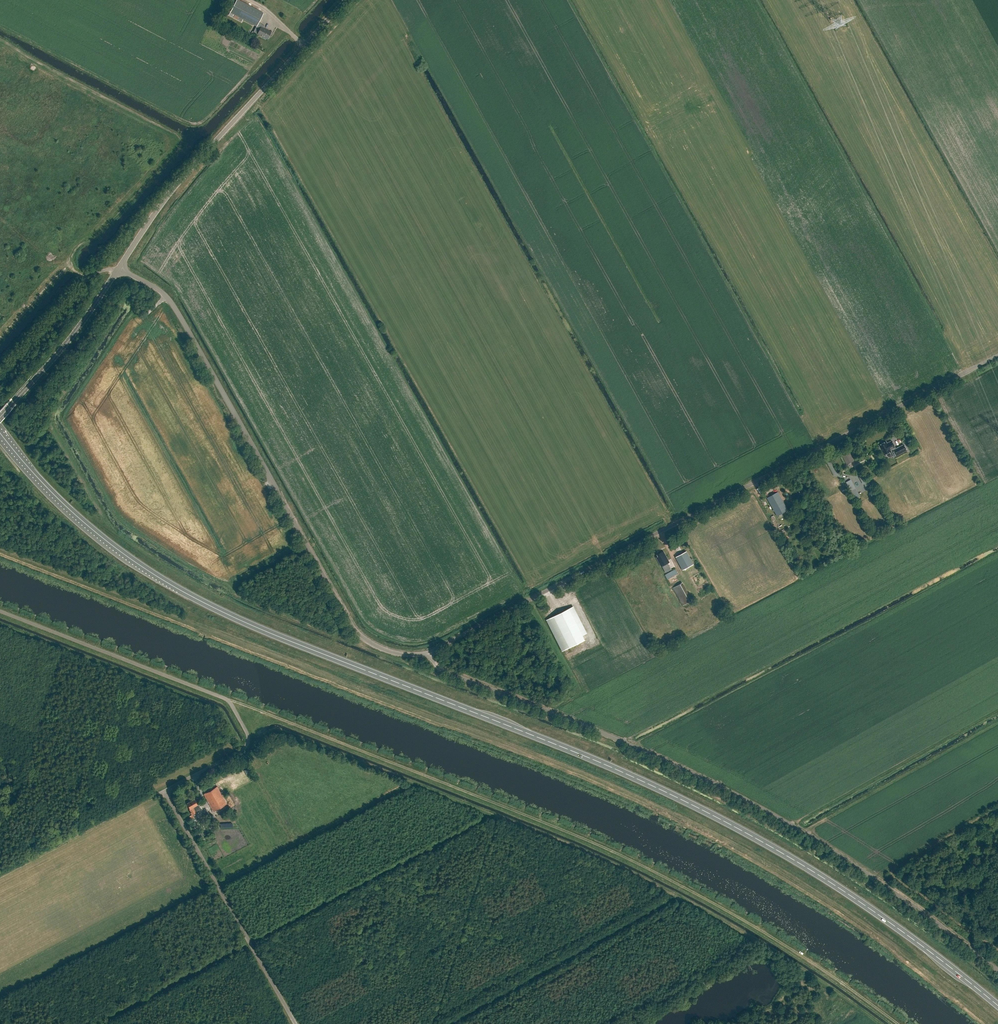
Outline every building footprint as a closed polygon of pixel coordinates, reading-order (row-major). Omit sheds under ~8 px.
[(264,26),(259,23),(263,13),(238,0),(236,0),(230,12),(235,15),(243,19),(256,26),(253,32),(257,34),(267,39),(271,32),(263,28),(264,26)] [(896,449),(895,447),(892,441),(887,443),(886,441),(879,445),(879,446),(879,447),(880,449),(881,449),(884,455),(891,451),(890,449),(892,448),(893,450),(896,456),(907,450),(904,445),(896,449)] [(847,465),(854,461),(849,451),(842,454),(847,465)] [(866,487),(870,485),(863,473),(859,476),(864,484),(865,484),(866,487)] [(864,504),(851,480),(847,482),(859,506),(864,504)] [(767,498),(777,516),(788,511),(778,492),(767,498)] [(785,534),(783,531),(785,530),(779,520),(774,523),(782,536),(785,534)] [(668,563),(669,562),(663,551),(657,555),(658,557),(656,557),(661,566),(662,566),(666,573),(671,570),(668,563)] [(693,564),(686,551),(676,557),(683,570),(693,564)] [(667,579),(678,573),(675,569),(665,575),(667,579)] [(681,605),(691,599),(680,582),(671,588),(681,605)] [(569,608),(554,616),(570,648),(585,640),(569,608)] [(262,757),(274,751),(272,747),(260,754),(262,757)] [(227,804),(218,787),(204,794),(213,812),(227,804)] [(192,815),(201,810),(198,805),(194,799),(187,803),(190,809),(189,809),(192,815)]
